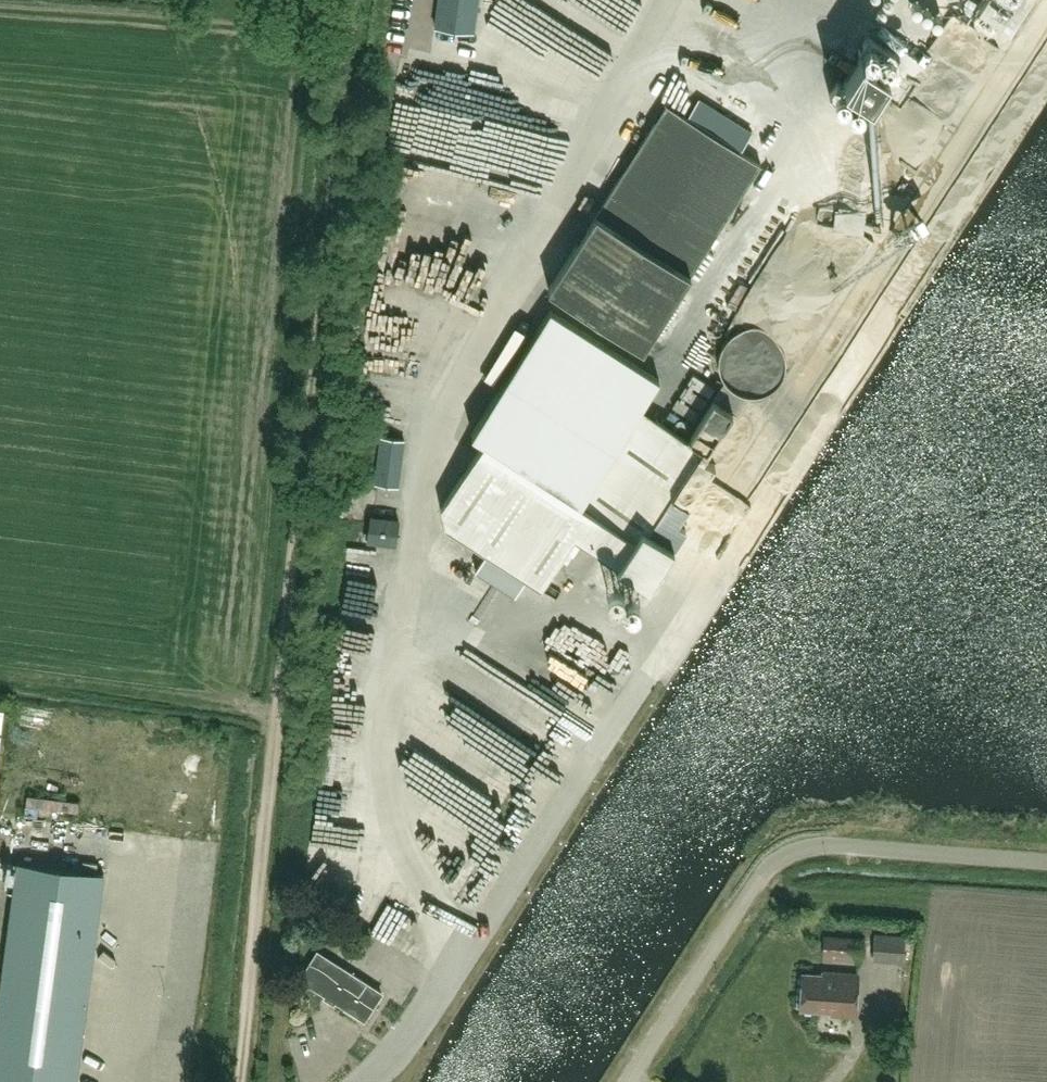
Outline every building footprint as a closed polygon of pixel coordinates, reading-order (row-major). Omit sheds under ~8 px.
[(436,26),(475,31),(479,0),(439,0),(436,26)] [(976,3),(1000,18),(1011,0),(978,0),(976,3)] [(829,94),(862,115),(900,54),(868,34),(858,49),(862,52),(844,82),(839,79),(829,94)] [(642,348),(760,162),(740,149),(751,132),(698,98),(687,116),(666,102),(548,287),(642,348)] [(659,381),(550,311),(472,434),(484,442),(441,508),(445,528),(485,554),(475,570),(515,596),(526,579),(541,589),(575,536),(650,585),(688,524),(679,518),(713,466),(701,458),(730,413),(711,401),(687,439),(640,410),(659,381)] [(382,436),(376,483),(399,486),(405,439),(382,436)] [(396,543),(399,520),(371,516),(368,539),(396,543)] [(18,862),(0,996),(0,1079),(25,1081),(76,1081),(104,873),(18,862)] [(903,961),(905,934),(874,932),(872,959),(903,961)] [(860,956),(861,938),(824,935),(823,954),(860,956)] [(301,978),(365,1019),(381,992),(318,952),(301,978)] [(856,1016),(860,974),(825,971),(824,973),(803,972),(800,1008),(830,1011),(830,1014),(856,1016)]
